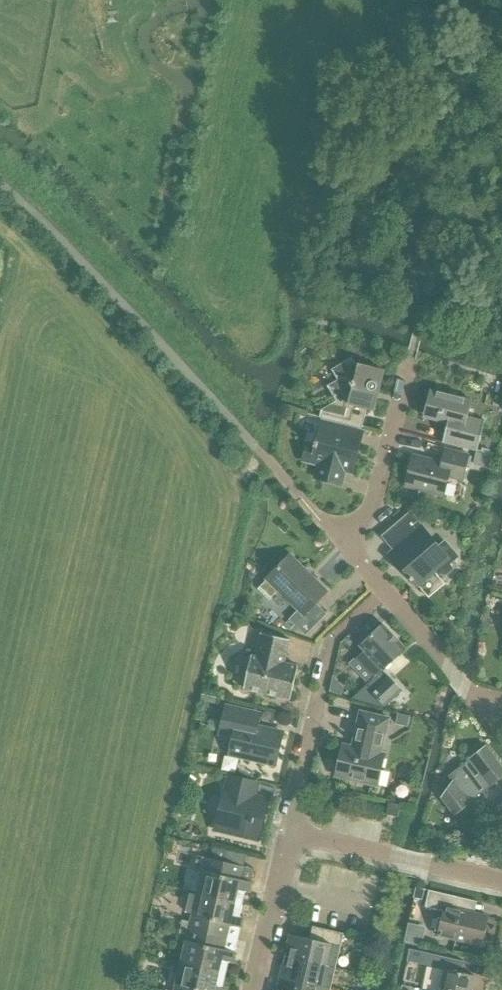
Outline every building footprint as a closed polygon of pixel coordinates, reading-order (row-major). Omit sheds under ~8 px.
[(319,417),(362,428),(367,409),(371,410),(374,398),(370,397),(371,391),(373,391),(374,390),(375,389),(376,388),(377,387),(377,386),(377,385),(376,384),(375,383),(378,381),(381,369),(355,363),(352,357),(331,369),(337,380),(327,386),(336,401),(321,410),(319,417)] [(423,417),(431,419),(440,421),(443,422),(446,427),(446,429),(442,443),(477,451),(485,420),(467,416),(472,400),(430,389),(425,409),(423,417)] [(352,473),(359,449),(360,443),(363,433),(363,432),(321,421),(320,426),(318,433),(316,442),(315,442),(314,445),(308,444),(307,443),(302,461),(319,465),(319,467),(318,471),(316,479),(340,485),(344,471),(352,473)] [(413,456),(409,468),(405,485),(444,495),(448,481),(453,478),(462,480),(469,455),(445,449),(444,450),(445,450),(442,463),(433,461),(425,459),(413,456)] [(401,568),(402,568),(410,578),(409,578),(411,581),(412,580),(418,587),(436,571),(438,574),(446,574),(453,569),(449,564),(458,556),(445,541),(439,546),(410,513),(383,536),(394,549),(389,553),(396,562),(397,561),(399,562),(403,566),(401,568)] [(326,591),(312,577),(290,556),(267,579),(258,589),(269,600),(279,590),(289,600),(298,610),(289,619),(306,636),(327,614),(315,603),(326,591)] [(350,663),(369,683),(370,681),(375,687),(370,691),(383,705),(397,692),(379,672),(382,669),(382,670),(405,648),(383,624),(360,646),(364,650),(350,663)] [(243,688),(290,699),(298,666),(284,663),(290,640),(260,633),(255,656),(251,655),(243,688)] [(220,733),(234,737),(230,754),(249,758),(251,761),(258,762),(261,761),(275,764),(282,733),(257,727),(260,714),(226,707),(220,733)] [(335,776),(340,777),(377,786),(378,783),(377,783),(380,771),(380,772),(384,754),(381,753),(382,748),(383,744),(384,739),(385,735),(389,718),(360,711),(352,746),(343,744),(335,776)] [(455,814),(501,776),(501,767),(486,746),(448,776),(453,781),(442,797),(455,814)] [(219,815),(215,830),(257,840),(267,798),(262,797),(258,796),(255,795),(258,782),(228,775),(225,788),(223,797),(222,804),(221,804),(220,808),(221,808),(219,815)] [(386,814),(398,817),(400,805),(389,803),(386,814)] [(203,865),(196,895),(242,905),(245,892),(249,893),(251,882),(236,878),(238,867),(243,868),(243,866),(227,863),(230,851),(213,847),(211,859),(197,856),(196,863),(203,865)] [(416,887),(413,897),(422,900),(425,889),(416,887)] [(465,911),(468,899),(429,890),(425,906),(444,911),(438,935),(481,945),(488,916),(465,911)] [(182,920),(180,928),(218,937),(218,936),(227,938),(227,937),(230,938),(232,926),(241,928),(243,917),(239,916),(242,905),(196,895),(190,922),(182,920)] [(291,949),(289,958),(335,969),(344,933),(313,926),(312,928),(313,928),(311,938),(310,937),(310,939),(290,934),(286,948),(291,949)] [(187,935),(180,965),(226,975),(229,962),(233,963),(235,952),(216,948),(218,937),(180,928),(179,933),(187,935)] [(440,989),(471,989),(474,975),(461,972),(464,961),(427,952),(424,964),(445,969),(440,989)] [(283,965),(280,978),(331,989),(335,969),(289,958),(288,966),(283,965)] [(227,987),(223,986),(226,975),(180,965),(174,989),(226,989),(227,987)] [(331,989),(280,978),(277,989),(278,989),(330,989),(331,989)]
